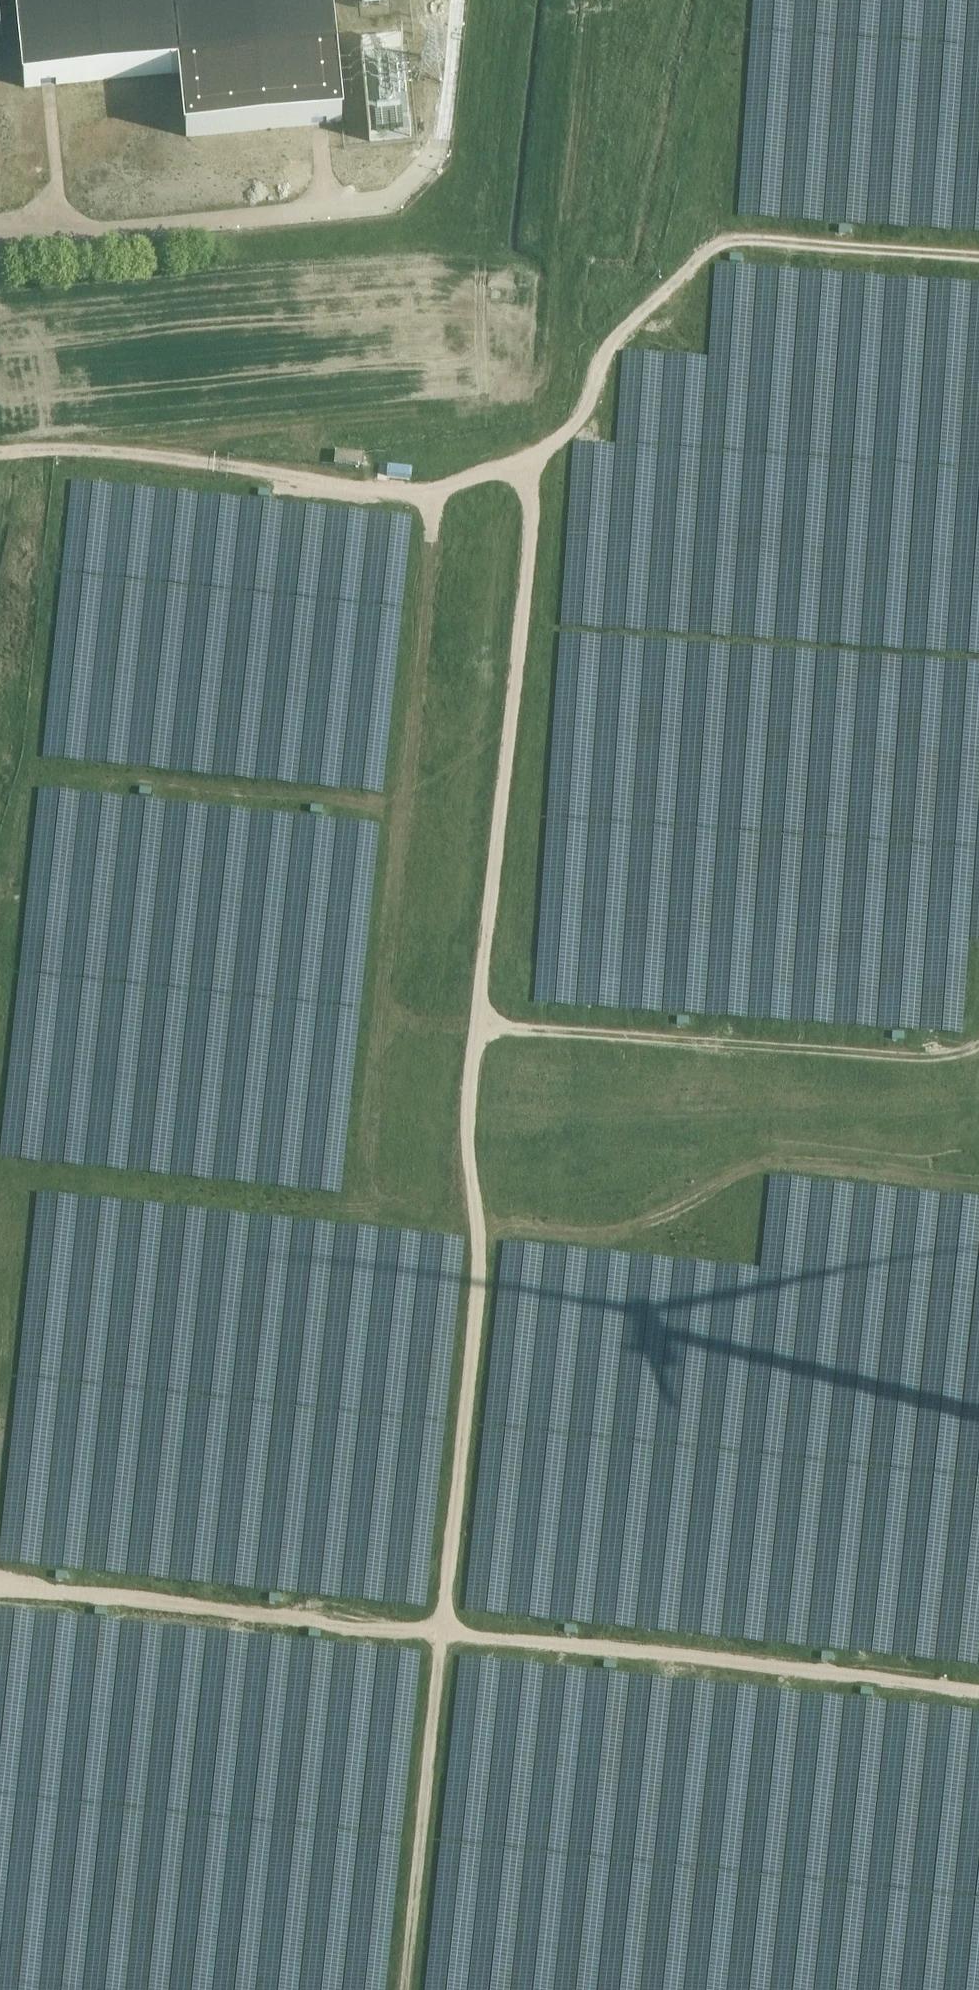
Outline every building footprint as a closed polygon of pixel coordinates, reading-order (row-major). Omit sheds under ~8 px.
[(26,87),(179,72),(186,137),(343,122),(331,0),(18,0),(26,87)] [(850,235),(850,228),(839,227),(839,234),(850,235)] [(740,264),(741,256),(730,255),(729,263),(740,264)] [(365,455),(336,453),(335,466),(364,468),(365,455)] [(270,499),(270,491),(259,490),(258,498),(270,499)] [(151,798),(152,790),(141,789),(140,797),(151,798)] [(322,816),(323,808),(312,807),(311,815),(322,816)] [(688,1027),(688,1020),(677,1019),(676,1027),(688,1027)] [(903,1042),(904,1035),(893,1034),(892,1041),(903,1042)] [(67,1583),(68,1575),(57,1574),(56,1582),(67,1583)] [(281,1605),(282,1597),(270,1596),(270,1604),(281,1605)] [(106,1614),(107,1606),(96,1605),(95,1613),(106,1614)] [(320,1636),(321,1628),(310,1627),(309,1635),(320,1636)] [(575,1636),(576,1628),(565,1627),(564,1635),(575,1636)] [(832,1663),(833,1656),(822,1655),(821,1662),(832,1663)] [(614,1667),(615,1660),(603,1659),(603,1666),(614,1667)] [(871,1694),(872,1686),(861,1685),(860,1693),(871,1694)]
